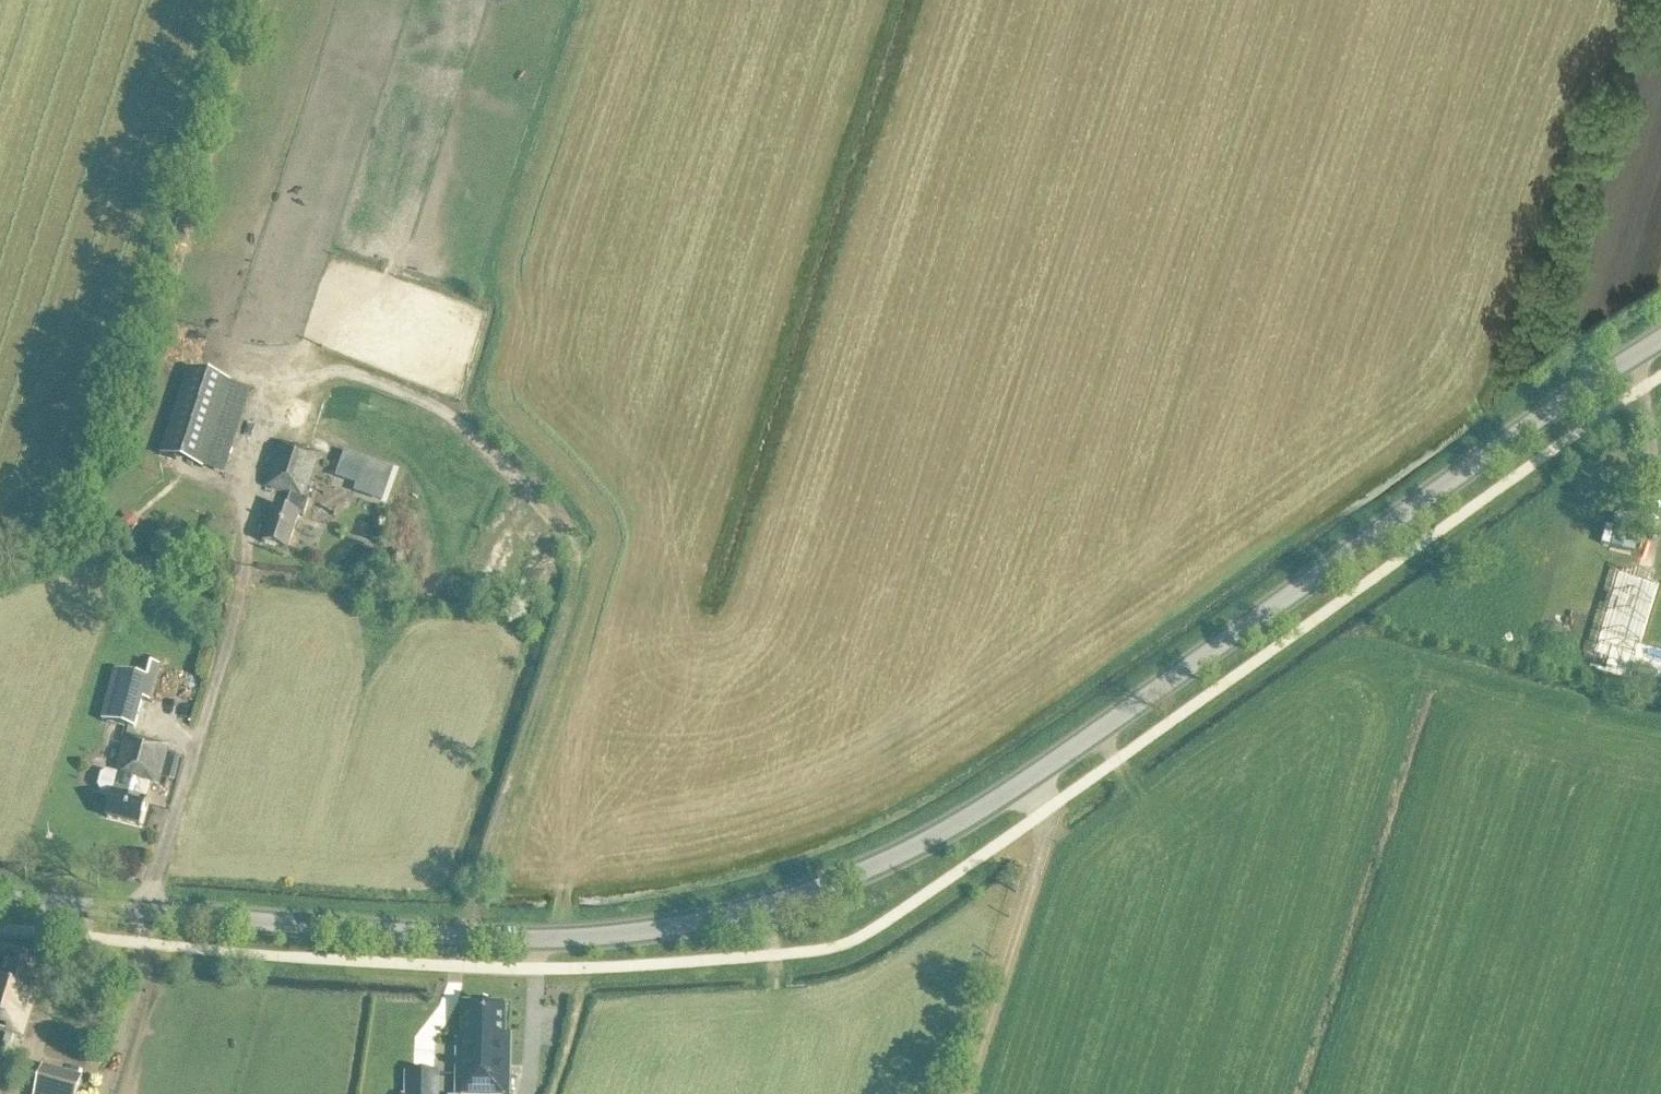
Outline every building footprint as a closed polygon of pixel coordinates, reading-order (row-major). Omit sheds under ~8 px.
[(252,392),(188,371),(161,458),(225,478),(252,392)] [(304,520),(310,503),(306,501),(321,458),(279,444),(264,488),(291,498),(286,513),(276,509),(264,545),(286,553),(298,517),(304,520)] [(357,488),(366,463),(345,455),(336,481),(357,488)] [(119,526),(129,536),(138,527),(128,517),(119,526)] [(1630,591),(1607,672),(1621,676),(1617,691),(1642,699),(1645,690),(1660,695),(1660,668),(1652,665),(1660,636),(1660,600),(1630,591)] [(151,706),(162,669),(152,666),(148,681),(115,672),(101,724),(127,731),(115,777),(108,775),(103,778),(100,790),(103,796),(113,799),(107,820),(139,828),(145,806),(141,804),(146,785),(160,789),(170,750),(139,742),(136,733),(144,704),(151,706)] [(43,966),(9,956),(2,979),(0,979),(0,1032),(24,1040),(42,981),(38,980),(43,966)] [(511,1037),(505,1037),(505,1008),(463,1007),(462,1039),(455,1040),(453,1093),(510,1093),(511,1037)] [(449,1068),(414,1068),(413,1093),(449,1093),(449,1068)] [(82,1080),(42,1069),(35,1093),(78,1093),(82,1080)]
